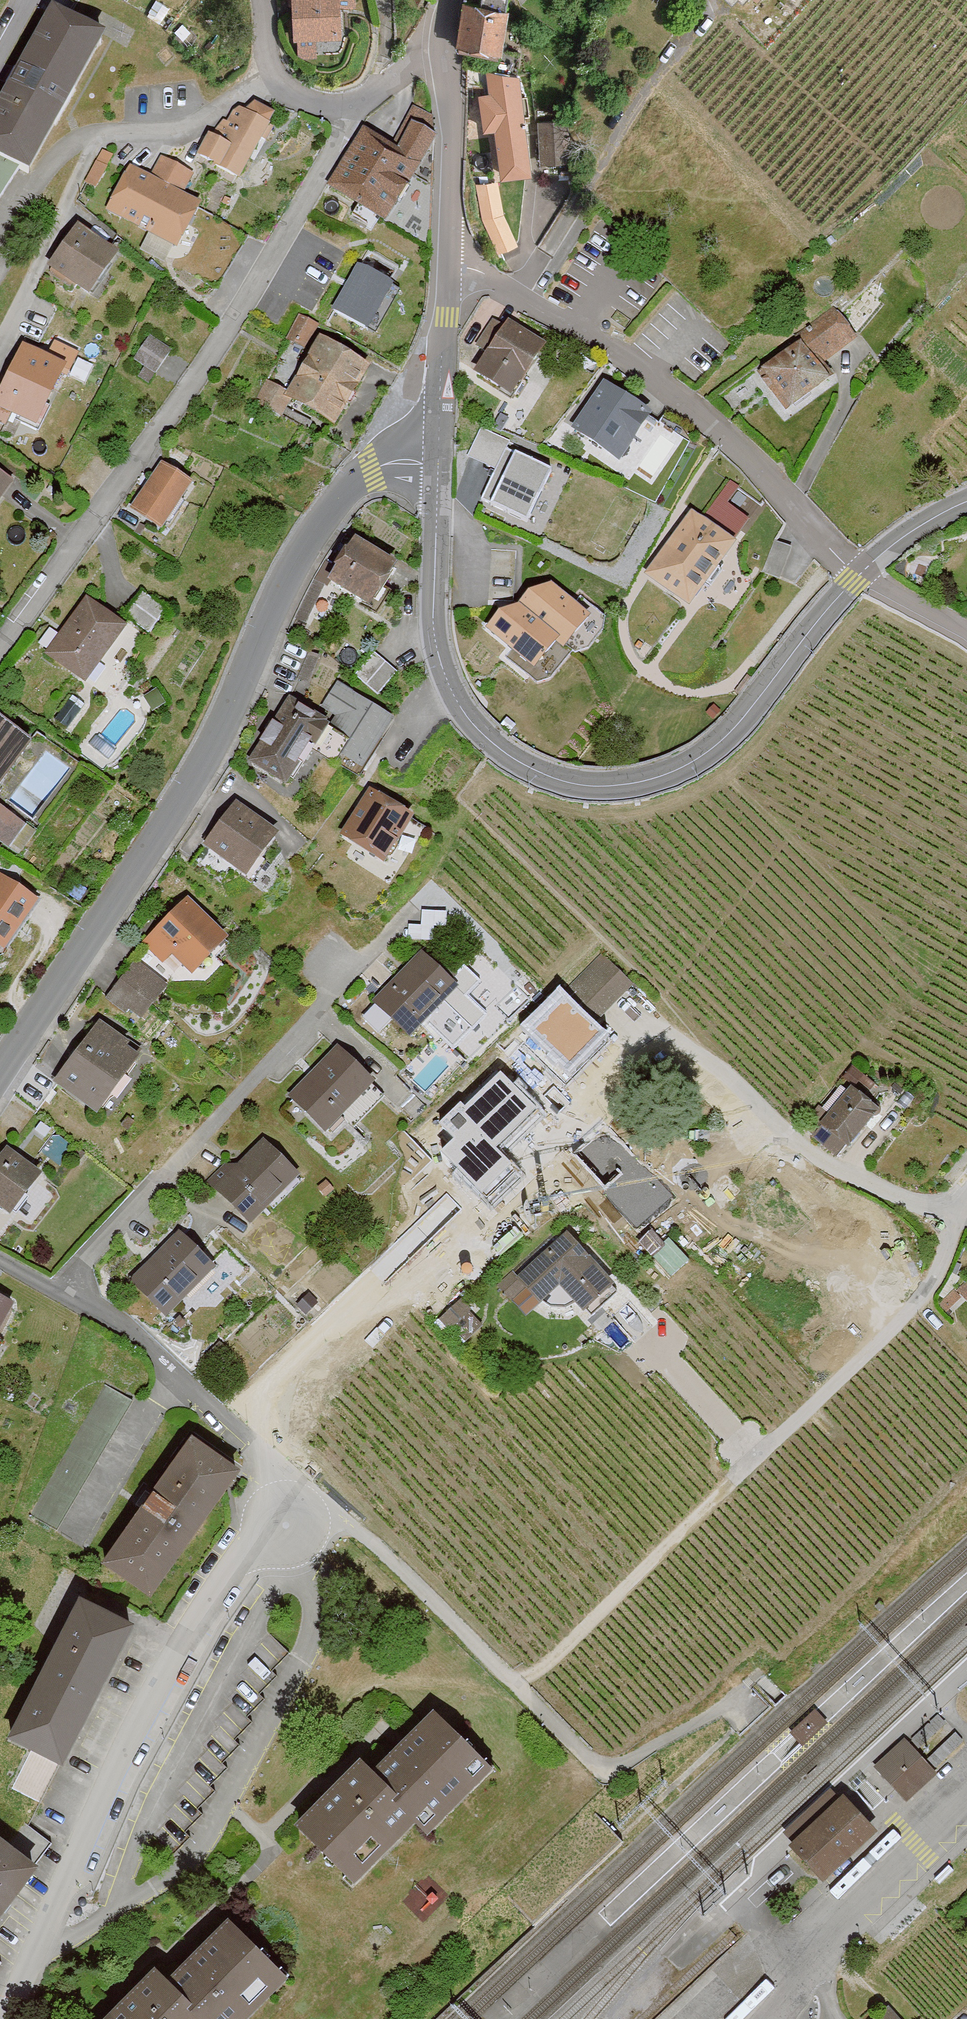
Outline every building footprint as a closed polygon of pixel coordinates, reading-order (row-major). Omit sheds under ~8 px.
[(290,54),(342,50),(339,0),(286,0),(290,54)] [(500,0),(479,0),(479,5),(465,4),(462,52),(496,54),(500,0)] [(99,41),(48,16),(0,113),(0,157),(33,173),(99,41)] [(520,79),(487,73),(490,96),(479,97),(484,134),(495,133),(501,182),(532,178),(520,79)] [(244,116),(237,111),(222,133),(215,128),(200,148),(241,177),(281,123),(254,103),(244,116)] [(538,118),(538,161),(565,161),(565,118),(538,118)] [(359,130),(326,187),(388,221),(432,143),(407,129),(395,150),(359,130)] [(87,183),(100,188),(115,152),(101,147),(87,183)] [(131,164),(106,208),(175,246),(200,200),(183,190),(193,172),(160,154),(149,174),(131,164)] [(119,252),(83,229),(50,281),(87,304),(119,252)] [(391,280),(358,263),(332,310),(365,328),(391,280)] [(309,347),(320,322),(298,312),(287,338),(309,347)] [(835,313),(798,342),(818,367),(855,339),(835,313)] [(545,339),(499,316),(471,370),(517,393),(545,339)] [(135,361),(159,371),(171,344),(147,334),(135,361)] [(333,426),(368,362),(319,335),(284,399),(333,426)] [(17,340),(0,379),(0,413),(32,429),(64,362),(17,340)] [(757,373),(791,416),(832,385),(818,367),(798,342),(757,373)] [(166,352),(159,375),(174,379),(181,357),(166,352)] [(594,381),(562,430),(612,463),(644,413),(594,381)] [(552,470),(506,448),(481,499),(527,522),(552,470)] [(130,515),(168,534),(194,482),(157,463),(130,515)] [(0,471),(0,502),(15,482),(0,471)] [(740,542),(691,508),(645,573),(694,607),(740,542)] [(327,582),(371,608),(397,565),(353,539),(327,582)] [(792,548),(774,544),(767,576),(784,580),(792,548)] [(307,620),(325,583),(313,577),(296,615),(307,620)] [(493,610),(475,629),(524,674),(578,616),(544,584),(493,610)] [(129,623),(88,593),(47,652),(90,683),(129,623)] [(379,693),(398,670),(377,653),(358,675),(379,693)] [(330,721),(289,696),(245,760),(288,787),(330,721)] [(36,738),(0,713),(0,789),(36,738)] [(414,811),(372,785),(341,834),(383,860),(414,811)] [(283,830),(238,796),(203,844),(248,877),(283,830)] [(0,875),(0,945),(9,951),(42,902),(0,875)] [(189,898),(145,946),(162,967),(173,954),(197,979),(233,938),(189,898)] [(460,984),(424,947),(370,999),(407,1037),(460,984)] [(605,950),(558,996),(595,1032),(641,986),(605,950)] [(149,1021),(172,979),(132,958),(110,1000),(149,1021)] [(145,1055),(100,1021),(54,1080),(98,1114),(145,1055)] [(379,1082),(339,1042),(288,1092),(328,1133),(379,1082)] [(870,1107),(851,1091),(824,1124),(818,1118),(808,1130),(814,1136),(837,1155),(847,1143),(848,1143),(872,1115),(874,1115),(876,1115),(878,1113),(879,1111),(879,1109),(877,1107),(875,1105),(872,1106),(870,1107)] [(516,1095),(449,1155),(490,1200),(557,1140),(516,1095)] [(574,1153),(614,1195),(647,1163),(607,1122),(574,1153)] [(303,1174),(266,1135),(214,1184),(250,1223),(303,1174)] [(8,1143),(0,1154),(0,1209),(10,1216),(45,1171),(8,1143)] [(566,1226),(511,1272),(537,1303),(563,1281),(590,1314),(619,1290),(566,1226)] [(183,1231),(134,1277),(168,1313),(217,1267),(183,1231)] [(16,1298),(0,1288),(0,1324),(16,1298)] [(105,1557),(152,1591),(240,1468),(193,1434),(105,1557)] [(6,1742),(61,1766),(132,1625),(78,1598),(6,1742)] [(372,1772),(417,1820),(427,1831),(490,1772),(435,1714),(372,1772)] [(903,1744),(876,1768),(903,1799),(930,1775),(903,1744)] [(417,1820),(372,1772),(361,1760),(295,1822),(351,1881),(417,1820)] [(845,1803),(797,1848),(820,1874),(869,1829),(845,1803)] [(35,1870),(0,1843),(0,1914),(35,1870)] [(202,2018),(241,2018),(284,1978),(228,1919),(165,1980),(202,2018)] [(165,1980),(152,1967),(99,2018),(202,2018),(165,1980)] [(889,2003),(870,2018),(904,2018),(889,2003)]
